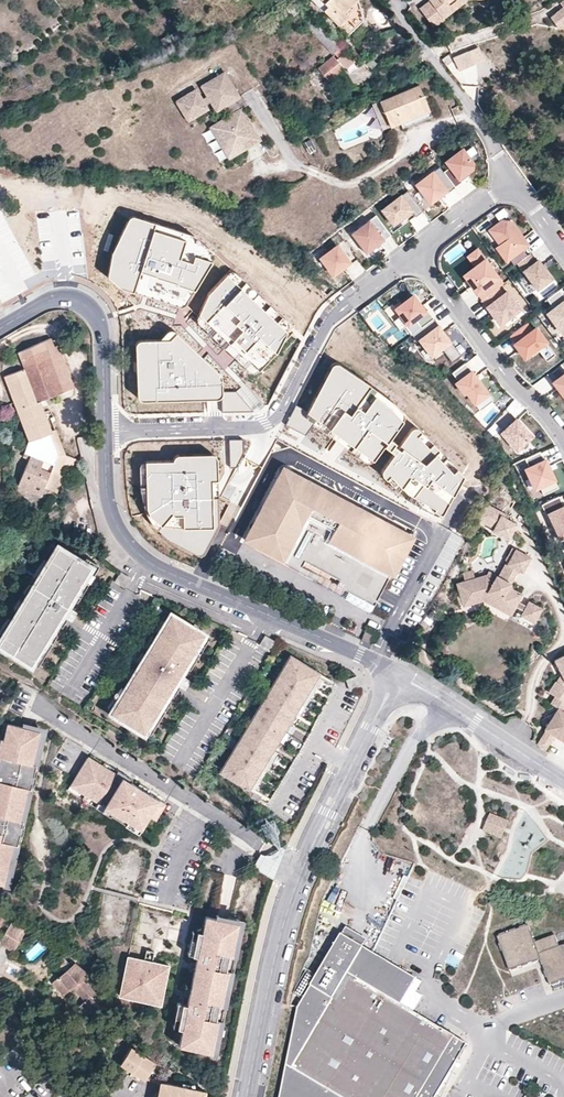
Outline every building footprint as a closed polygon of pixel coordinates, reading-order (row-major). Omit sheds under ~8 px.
[(327,5),(324,9),(327,12),(336,22),(349,33),(363,19),(359,0),(323,0),(327,5)] [(454,10),(450,5),(457,0),(430,0),(431,1),(421,8),(435,25),(445,19),(444,17),(454,10)] [(450,5),(454,10),(466,0),(457,0),(450,5)] [(294,1),(287,6),(293,15),(300,10),(294,1)] [(551,15),(559,26),(563,22),(563,6),(551,15)] [(326,31),(313,17),(306,23),(321,38),(330,48),(333,52),(340,46),(337,42),(326,31)] [(289,22),(279,29),(286,38),(295,31),(289,22)] [(469,50),(451,58),(458,70),(475,63),(469,50)] [(355,61),(346,52),(336,59),(333,54),(318,67),(329,80),(355,61)] [(196,90),(181,99),(193,118),(208,108),(205,105),(211,102),(217,111),(223,107),(239,96),(224,72),(201,86),(207,96),(202,99),(196,90)] [(391,126),(400,122),(409,119),(411,123),(427,117),(420,99),(425,97),(420,85),(381,101),(391,126)] [(181,99),(179,101),(191,119),(193,118),(181,99)] [(391,126),(381,101),(374,103),(383,129),(391,126)] [(260,138),(241,108),(229,116),(217,123),(229,144),(239,138),(245,148),(260,138)] [(402,127),(411,123),(409,119),(400,122),(402,127)] [(229,144),(217,123),(210,128),(229,158),(245,148),(239,138),(229,144)] [(461,178),(474,168),(475,164),(464,150),(447,162),(451,167),(445,172),(456,187),(463,182),(461,178)] [(434,172),(417,185),(431,203),(447,191),(434,172)] [(404,225),(424,211),(408,190),(383,209),(394,224),(400,219),(404,225)] [(392,235),(377,216),(353,234),(367,254),(392,235)] [(215,254),(194,236),(135,217),(132,218),(130,219),(113,254),(110,277),(125,290),(135,293),(182,307),(185,307),(187,306),(214,263),(215,254)] [(529,244),(512,222),(503,221),(491,230),(501,244),(497,246),(507,260),(510,258),(515,265),(518,262),(528,255),(523,248),(529,244)] [(355,254),(345,241),(321,258),(334,275),(350,262),(348,259),(355,254)] [(469,257),(476,267),(486,260),(478,250),(469,257)] [(530,253),(528,255),(518,262),(538,289),(553,278),(539,259),(536,261),(530,253)] [(503,284),(486,260),(476,267),(465,275),(477,292),(478,291),(483,299),(498,288),(503,284)] [(293,324),(234,272),(232,271),(230,272),(228,274),(209,294),(197,319),(197,322),(247,370),(252,372),(260,371),(280,349),(285,339),(291,333),(294,335),(296,328),(293,324)] [(477,319),(488,312),(470,286),(459,293),(477,319)] [(483,299),(482,299),(500,324),(521,309),(508,292),(504,295),(498,288),(483,299)] [(554,308),(548,313),(563,333),(563,332),(563,295),(560,289),(548,299),(554,308)] [(416,319),(422,327),(434,318),(428,310),(426,311),(414,295),(396,308),(409,325),(416,319)] [(440,326),(434,318),(422,327),(412,334),(418,342),(421,340),(432,355),(442,348),(453,362),(462,355),(451,340),(450,341),(439,326),(440,326)] [(527,323),(511,335),(517,342),(515,344),(525,357),(538,348),(547,361),(556,354),(537,328),(533,331),(527,323)] [(223,379),(178,334),(171,341),(141,342),(138,346),(140,398),(141,401),(145,401),(221,399),(223,398),(223,396),(224,393),(223,379)] [(5,377),(18,412),(25,410),(29,421),(22,423),(29,440),(23,458),(29,461),(19,487),(41,495),(44,488),(49,490),(57,474),(61,476),(68,457),(64,455),(56,430),(52,432),(44,412),(39,401),(45,399),(74,388),(58,346),(54,348),(51,340),(20,353),(23,360),(22,361),(25,369),(5,377)] [(307,412),(307,415),(308,418),(310,420),(313,423),(369,463),(375,459),(387,443),(393,436),(406,419),(405,413),(391,399),(373,385),(340,364),(338,363),(335,363),(333,365),(308,410),(307,412)] [(466,363),(453,372),(459,381),(457,383),(465,394),(467,393),(480,410),(494,400),(466,363)] [(554,381),(563,395),(563,374),(554,381)] [(223,398),(221,399),(222,414),(253,412),(236,391),(224,393),(223,396),(223,398)] [(49,410),(45,399),(39,401),(44,412),(49,410)] [(307,415),(307,412),(294,406),(284,425),(304,436),(313,423),(310,420),(308,418),(307,415)] [(18,412),(22,423),(29,421),(25,410),(18,412)] [(517,450),(533,436),(517,419),(502,433),(517,450)] [(385,470),(385,472),(389,478),(388,479),(405,498),(412,502),(438,515),(444,513),(467,474),(418,427),(416,427),(413,428),(402,443),(397,450),(386,467),(385,470)] [(393,436),(387,443),(397,450),(402,443),(393,436)] [(243,439),(229,439),(229,467),(236,467),(243,454),(243,439)] [(544,454),(519,465),(530,488),(554,477),(544,454)] [(219,459),(215,455),(180,456),(178,457),(176,459),(175,462),(147,463),(142,464),(140,467),(140,472),(140,486),(143,505),(147,514),(153,526),(159,531),(164,527),(185,528),(216,527),(213,480),(220,480),(219,459)] [(64,477),(61,476),(57,474),(49,490),(57,494),(64,477)] [(374,605),(407,539),(293,479),(276,479),(244,540),(289,564),(294,555),(339,579),(337,585),(374,605)] [(560,497),(542,505),(552,527),(555,525),(561,538),(563,536),(563,506),(560,497)] [(509,516),(485,503),(476,518),(494,528),(493,531),(509,540),(517,524),(507,519),(509,516)] [(561,538),(555,525),(552,527),(558,539),(561,538)] [(92,566),(59,546),(51,559),(39,578),(34,586),(29,595),(13,621),(0,641),(0,642),(14,651),(18,653),(33,662),(62,615),(67,606),(92,566)] [(530,557),(516,550),(508,565),(519,570),(522,572),(530,557)] [(111,556),(103,552),(100,556),(109,561),(111,556)] [(39,578),(51,559),(46,556),(34,575),(39,578)] [(519,570),(508,565),(505,563),(498,577),(512,584),(519,570)] [(116,582),(125,588),(130,579),(122,573),(116,582)] [(490,578),(486,576),(458,583),(464,608),(483,602),(496,609),(500,600),(515,608),(522,595),(512,590),(512,584),(498,577),(492,573),(490,578)] [(29,595),(34,586),(30,583),(24,592),(29,595)] [(510,616),(515,608),(500,600),(496,609),(510,616)] [(540,609),(528,602),(521,615),(533,621),(540,609)] [(67,619),(72,609),(67,606),(62,615),(67,619)] [(38,666),(67,619),(62,615),(33,662),(38,666)] [(205,636),(172,615),(164,628),(152,648),(147,655),(142,664),(137,671),(132,680),(126,690),(112,711),(127,720),(131,723),(145,732),(174,685),(180,676),(205,636)] [(13,621),(8,618),(0,631),(0,641),(13,621)] [(152,648),(164,628),(159,625),(147,645),(152,648)] [(142,664),(147,655),(142,652),(137,661),(142,664)] [(555,660),(562,674),(563,679),(563,655),(555,660)] [(273,752),(295,716),(300,719),(322,682),(329,686),(331,683),(320,676),(318,679),(289,661),(277,680),(221,772),(250,790),(248,793),(259,800),(262,796),(255,792),(277,755),(273,752)] [(179,688),(185,679),(180,676),(174,685),(179,688)] [(557,682),(556,681),(553,685),(551,684),(542,698),(557,707),(558,707),(563,711),(563,687),(557,682)] [(151,735),(179,688),(174,685),(145,732),(151,735)] [(112,711),(126,690),(121,687),(108,709),(112,711)] [(558,707),(557,707),(544,729),(545,730),(553,735),(563,741),(563,711),(558,707)] [(9,888),(46,733),(6,723),(4,723),(0,738),(0,886),(9,888)] [(553,735),(545,730),(537,742),(545,748),(553,735)] [(154,821),(164,804),(149,795),(148,795),(147,796),(136,789),(136,788),(136,787),(129,783),(123,780),(125,777),(116,772),(114,776),(100,768),(101,766),(87,758),(70,787),(98,803),(96,806),(124,824),(126,821),(140,829),(148,817),(154,821)] [(116,772),(103,764),(101,766),(100,768),(114,776),(116,772)] [(150,792),(138,785),(136,787),(136,788),(136,789),(147,796),(148,795),(149,795),(150,792)] [(98,803),(70,787),(67,791),(95,808),(96,806),(98,803)] [(507,821),(490,813),(483,829),(500,837),(507,821)] [(140,829),(126,821),(124,824),(124,825),(138,834),(140,829)] [(212,1055),(241,926),(203,917),(200,934),(195,933),(190,957),(194,958),(191,972),(184,1006),(179,1005),(174,1029),(179,1030),(175,1047),(212,1055)] [(0,942),(0,945),(12,952),(25,931),(11,924),(0,942)] [(555,935),(535,942),(529,925),(498,936),(510,971),(541,960),(550,985),(563,980),(563,945),(560,946),(555,935)] [(366,941),(345,929),(341,936),(362,948),(366,941)] [(401,1006),(417,980),(362,948),(341,936),(298,1009),(280,1096),(437,1096),(468,1046),(401,1006)] [(160,1001),(167,966),(150,963),(152,953),(144,951),(142,961),(126,958),(119,993),(160,1001)] [(78,959),(72,954),(58,970),(71,980),(86,963),(79,957),(78,959)] [(92,979),(82,970),(74,980),(84,988),(92,979)] [(160,1001),(119,993),(118,998),(159,1006),(160,1001)] [(149,1081),(159,1066),(135,1050),(125,1065),(149,1081)] [(212,1083),(219,1085),(221,1076),(215,1074),(212,1083)] [(208,1094),(168,1085),(165,1096),(207,1096),(208,1094)]
